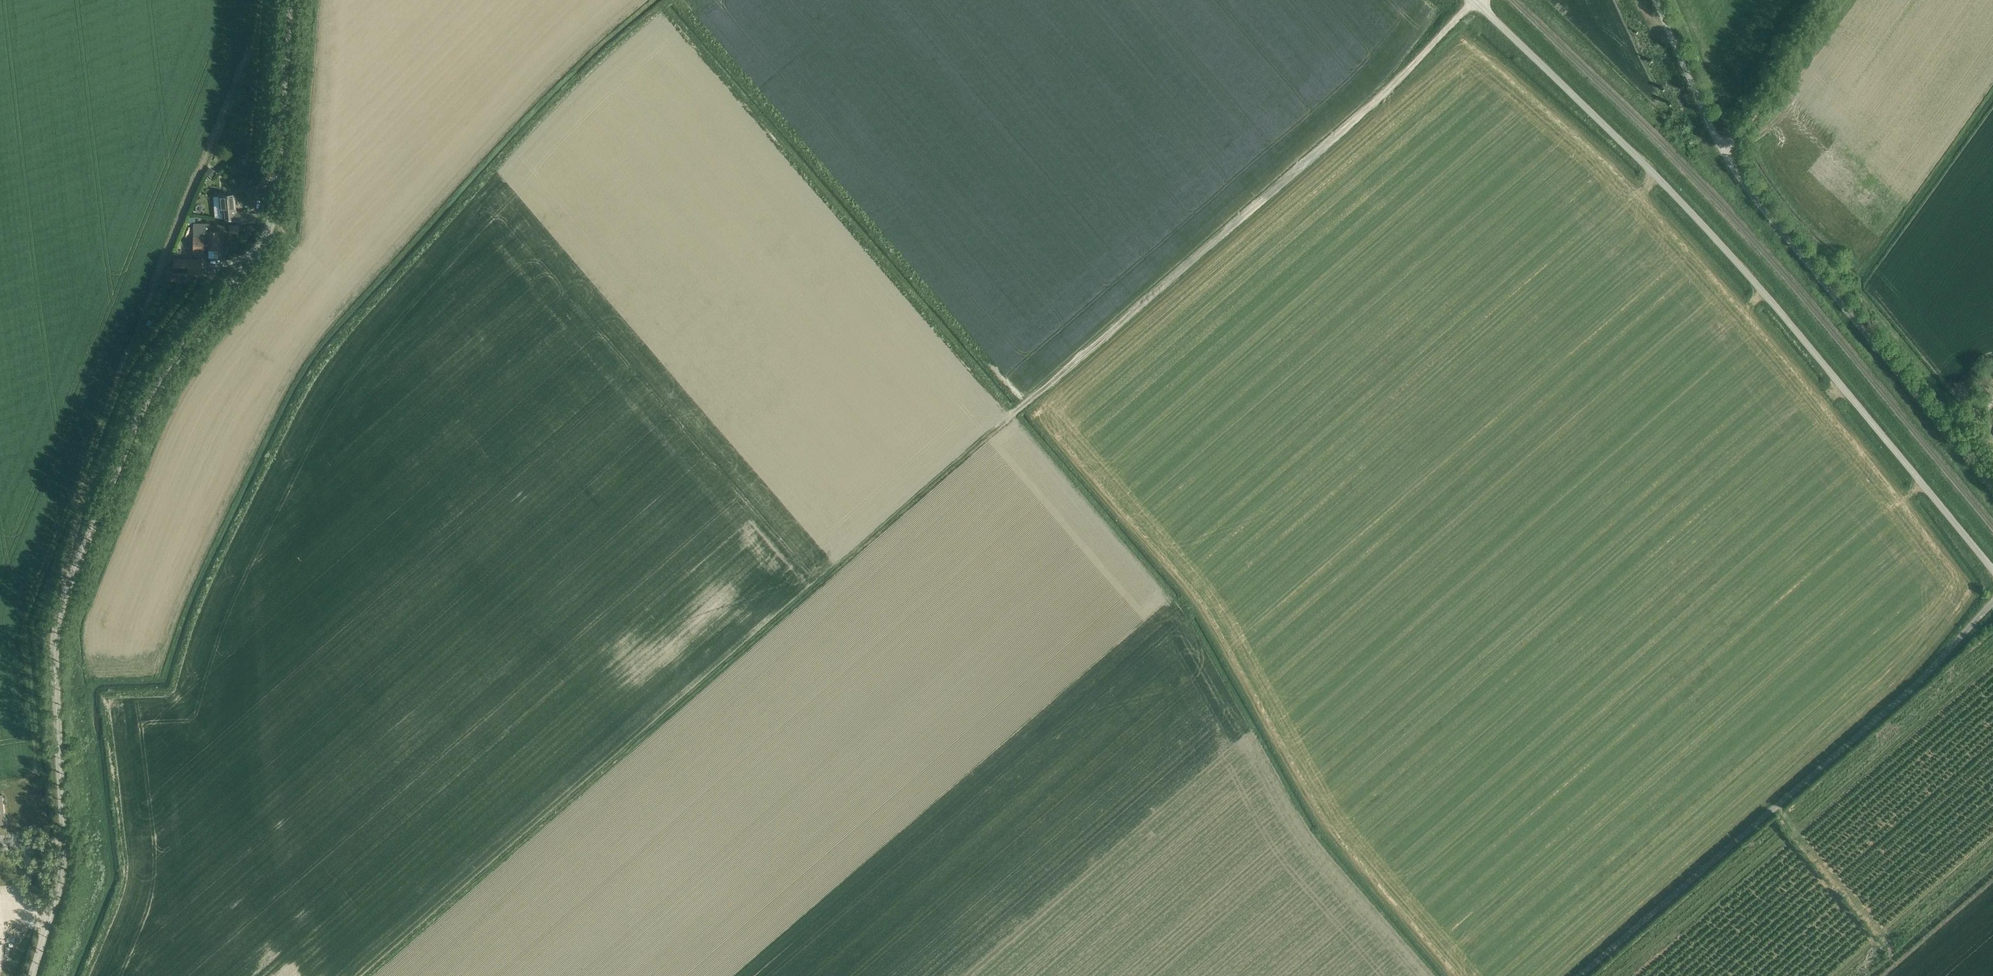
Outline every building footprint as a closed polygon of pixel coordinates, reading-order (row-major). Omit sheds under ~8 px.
[(233,221),(246,222),(248,213),(235,212),(234,195),(219,196),(220,211),(224,211),(225,219),(233,221)] [(252,208),(260,208),(260,197),(252,197),(252,208)] [(193,249),(203,249),(208,249),(208,259),(217,259),(217,250),(218,250),(218,232),(209,232),(209,231),(209,226),(194,226),(194,233),(195,233),(195,238),(193,238),(193,249)] [(200,260),(174,260),(174,273),(200,273),(200,260)]
